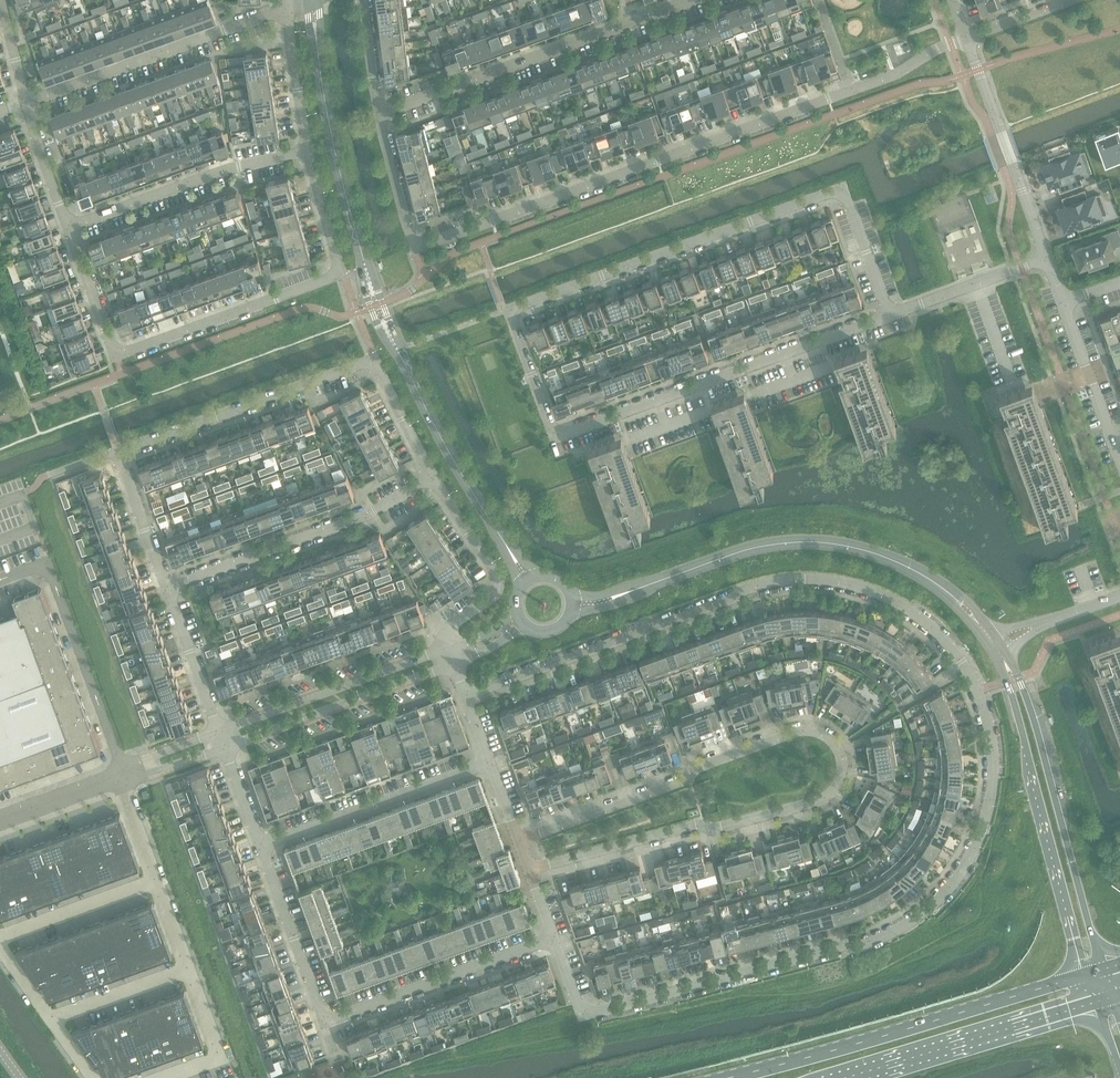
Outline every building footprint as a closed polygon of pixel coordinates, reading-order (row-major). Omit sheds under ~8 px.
[(19,12),(34,6),(32,0),(16,0),(15,0),(19,12)] [(45,0),(32,0),(34,6),(36,11),(47,7),(45,0)] [(198,3),(191,5),(189,0),(187,0),(183,1),(185,7),(188,6),(196,30),(206,24),(198,3)] [(206,24),(217,22),(209,0),(206,0),(198,3),(206,24)] [(379,9),(407,6),(406,0),(378,0),(379,9)] [(446,13),(448,12),(444,0),(432,0),(433,4),(434,4),(434,3),(441,0),(446,13)] [(590,0),(585,0),(578,2),(585,22),(596,18),(590,0)] [(596,18),(608,13),(603,0),(590,0),(596,18)] [(757,24),(768,20),(761,0),(749,4),(757,24)] [(779,16),(773,0),(761,0),(768,20),(779,16)] [(790,12),(786,0),(773,0),(779,16),(790,12)] [(802,8),(799,0),(786,0),(790,12),(802,8)] [(1002,5),(1000,0),(977,0),(981,13),(1002,5)] [(504,10),(511,8),(509,2),(502,4),(504,10)] [(567,7),(574,26),(585,22),(578,2),(567,7)] [(107,10),(105,4),(98,6),(100,12),(107,10)] [(502,4),(495,7),(497,12),(504,10),(502,4)] [(749,4),(738,8),(745,28),(757,24),(749,4)] [(430,5),(424,7),(427,14),(433,12),(430,5)] [(91,9),(93,15),(100,12),(98,6),(91,9)] [(185,7),(178,10),(185,31),(196,30),(188,6),(185,7)] [(380,10),(382,21),(408,18),(407,6),(379,9),(379,10),(380,10)] [(165,15),(168,14),(176,37),(185,31),(178,10),(171,13),(168,7),(163,8),(165,15)] [(555,11),(563,30),(574,26),(567,7),(555,11)] [(734,32),(745,28),(738,8),(727,12),(734,32)] [(482,18),(489,16),(486,10),(480,12),(482,18)] [(544,15),(551,34),(563,30),(555,11),(544,15)] [(78,21),(85,18),(82,12),(76,15),(78,21)] [(429,21),(435,18),(433,12),(427,14),(429,21)] [(480,12),(473,15),(475,21),(482,18),(480,12)] [(723,36),(734,32),(727,12),(716,16),(723,36)] [(145,22),(148,21),(156,44),(165,39),(158,17),(151,20),(148,14),(143,16),(145,22)] [(168,14),(165,15),(158,17),(165,39),(176,37),(168,14)] [(76,15),(69,17),(71,23),(78,21),(76,15)] [(533,19),(540,38),(551,34),(544,15),(533,19)] [(712,41),(723,36),(716,16),(704,21),(712,41)] [(382,21),(383,33),(404,30),(410,29),(408,18),(382,21)] [(459,26),(466,24),(464,18),(457,20),(459,26)] [(522,23),(529,42),(540,38),(533,19),(522,23)] [(55,29),(62,26),(60,20),(53,23),(55,29)] [(457,20),(450,23),(452,29),(459,26),(457,20)] [(125,29),(128,28),(136,52),(145,46),(138,25),(131,27),(128,21),(123,23),(125,29)] [(148,21),(145,22),(138,25),(145,46),(156,44),(148,21)] [(700,45),(712,41),(704,21),(693,25),(700,45)] [(53,23),(46,25),(48,31),(55,29),(53,23)] [(529,42),(522,23),(510,27),(517,46),(529,42)] [(816,32),(823,30),(821,24),(814,26),(816,32)] [(689,49),(700,45),(693,25),(682,29),(689,49)] [(436,35),(443,32),(441,26),(434,29),(436,35)] [(517,46),(510,27),(499,31),(506,50),(517,46)] [(128,28),(125,29),(118,32),(125,53),(136,52),(128,28)] [(108,36),(116,59),(125,53),(118,32),(110,35),(108,29),(103,30),(105,37),(108,36)] [(428,31),(431,38),(437,36),(436,35),(434,29),(428,31)] [(682,29),(671,33),(678,53),(689,49),(682,29)] [(29,38),(37,35),(35,30),(27,32),(29,38)] [(405,42),(404,30),(383,33),(385,44),(405,42)] [(800,38),(807,36),(805,30),(798,32),(800,38)] [(488,35),(495,55),(506,50),(499,31),(488,35)] [(798,32),(791,35),(793,41),(800,38),(798,32)] [(667,57),(678,53),(671,33),(659,37),(667,57)] [(484,59),(495,55),(488,35),(477,39),(484,59)] [(85,44),(88,43),(96,66),(105,61),(98,39),(90,42),(88,36),(83,38),(85,44)] [(108,36),(105,37),(98,39),(105,61),(116,59),(108,36)] [(433,45),(439,43),(437,36),(431,38),(433,45)] [(655,61),(667,57),(659,37),(648,41),(655,61)] [(778,46),(785,44),(782,38),(776,41),(778,46)] [(472,63),(484,59),(477,39),(465,43),(472,63)] [(648,41),(636,45),(641,57),(644,65),(655,61),(648,41)] [(776,41),(769,43),(771,49),(778,46),(776,41)] [(807,41),(799,43),(801,50),(809,47),(807,41)] [(407,54),(405,42),(385,44),(386,56),(407,54)] [(65,51),(68,50),(76,73),(86,68),(78,47),(70,49),(68,43),(63,45),(63,46),(65,51)] [(88,43),(85,44),(78,47),(86,68),(96,66),(88,43)] [(461,67),(472,63),(465,43),(454,47),(461,67)] [(755,55),(762,52),(760,46),(753,49),(755,55)] [(442,52),(449,71),(461,67),(454,47),(442,52)] [(633,47),(621,51),(629,71),(640,67),(637,58),(633,47)] [(753,49),(746,51),(748,57),(755,55),(753,49)] [(820,76),(838,70),(830,49),(813,56),(820,76)] [(45,58),(48,57),(56,81),(66,75),(58,54),(50,57),(48,50),(43,52),(45,58)] [(65,51),(58,54),(66,75),(76,73),(68,50),(65,51)] [(441,58),(439,51),(433,53),(435,60),(441,58)] [(617,75),(629,71),(621,51),(610,55),(617,75)] [(267,52),(244,55),(246,66),(268,63),(267,52)] [(386,68),(408,66),(407,54),(386,56),(388,68),(386,68)] [(733,63),(739,60),(737,54),(730,57),(733,63)] [(606,79),(617,75),(610,55),(599,59),(606,79)] [(804,82),(820,76),(813,56),(796,62),(804,82)] [(37,61),(45,82),(56,81),(48,57),(45,58),(38,61),(38,60),(37,61)] [(730,57),(724,59),(726,65),(733,63),(730,57)] [(435,60),(438,67),(444,65),(441,58),(435,60)] [(599,59),(588,63),(595,83),(606,79),(599,59)] [(219,82),(220,82),(220,81),(212,60),(201,62),(209,85),(212,84),(219,81),(219,82)] [(201,62),(191,67),(199,89),(206,86),(209,93),(214,91),(212,84),(209,85),(201,62)] [(796,62),(779,68),(787,88),(804,82),(796,62)] [(248,77),(270,73),(268,63),(246,66),(248,77)] [(584,87),(595,83),(588,63),(576,67),(584,87)] [(710,71),(717,69),(715,63),(708,65),(710,71)] [(708,65),(701,68),(703,74),(710,71),(708,65)] [(408,66),(386,68),(387,81),(397,80),(408,78),(410,78),(408,66)] [(189,92),(192,91),(199,89),(191,67),(181,69),(189,92)] [(572,91),(584,87),(576,67),(565,71),(572,91)] [(770,95),(787,88),(779,68),(762,74),(770,95)] [(171,75),(179,96),(187,93),(189,100),(194,98),(192,91),(189,92),(181,69),(171,75)] [(565,71),(554,75),(561,95),(572,91),(565,71)] [(688,79),(694,77),(692,71),(685,73),(688,79)] [(249,87),(272,84),(270,73),(248,77),(249,87)] [(685,73),(679,76),(681,82),(688,79),(685,73)] [(753,101),(770,95),(762,74),(745,80),(753,101)] [(169,99),(172,98),(179,96),(171,75),(161,76),(169,99)] [(550,99),(561,95),(554,75),(543,79),(550,99)] [(161,76),(151,82),(159,103),(167,100),(169,108),(174,106),(172,98),(169,99),(161,76)] [(539,104),(550,99),(543,79),(531,84),(539,104)] [(665,87),(672,85),(670,79),(663,82),(665,87)] [(736,107),(753,101),(745,80),(728,87),(736,107)] [(152,106),(159,103),(151,82),(141,83),(149,107),(152,106)] [(663,82),(656,84),(658,90),(665,87),(663,82)] [(141,83),(131,89),(139,110),(147,108),(149,114),(154,112),(152,106),(149,107),(141,83)] [(251,98),(273,94),(272,84),(249,87),(251,98)] [(527,108),(539,104),(531,84),(520,88),(527,108)] [(719,113),(736,107),(728,87),(712,93),(719,113)] [(516,112),(527,108),(520,88),(509,92),(516,112)] [(131,113),(139,110),(131,89),(120,91),(129,114),(131,113)] [(638,97),(645,95),(643,89),(636,91),(638,97)] [(120,91),(111,97),(119,118),(126,115),(128,121),(134,119),(131,113),(129,114),(120,91)] [(636,91),(629,94),(631,100),(638,97),(636,91)] [(509,92),(498,96),(505,116),(516,112),(509,92)] [(702,119),(719,113),(712,93),(695,99),(702,119)] [(253,108),(275,105),(273,94),(251,98),(253,108)] [(494,120),(505,116),(498,96),(486,100),(494,120)] [(112,120),(119,118),(111,97),(100,98),(109,121),(112,120)] [(616,105),(623,103),(621,97),(614,99),(616,105)] [(91,104),(99,125),(106,122),(108,128),(114,127),(112,120),(109,121),(100,98),(91,104)] [(614,99),(607,102),(609,108),(616,105),(614,99)] [(685,125),(702,119),(695,99),(678,105),(685,125)] [(482,124),(494,120),(486,100),(475,104),(482,124)] [(99,125),(91,104),(80,105),(89,129),(92,128),(99,125)] [(475,104),(464,108),(471,128),(482,124),(475,104)] [(80,105),(71,111),(79,132),(86,130),(89,136),(94,134),(92,128),(89,129),(80,105)] [(253,108),(247,109),(249,120),(277,115),(275,105),(253,108)] [(593,114),(600,111),(598,105),(591,108),(593,114)] [(678,105),(660,111),(668,132),(685,125),(678,105)] [(452,112),(452,113),(459,132),(471,128),(464,108),(452,112)] [(591,108),(584,110),(586,116),(593,114),(591,108)] [(72,135),(79,132),(71,111),(60,113),(69,136),(72,135)] [(205,119),(212,117),(209,111),(202,113),(205,119)] [(647,139),(665,133),(657,112),(640,119),(647,139)] [(60,113),(51,119),(58,140),(66,137),(69,143),(74,141),(72,135),(69,136),(60,113)] [(202,113),(196,116),(198,122),(205,119),(202,113)] [(442,116),(447,128),(453,126),(449,113),(442,116)] [(571,122),(578,119),(576,113),(569,116),(571,122)] [(251,130),(278,126),(277,115),(249,120),(251,130)] [(569,116),(562,118),(564,124),(571,122),(569,116)] [(182,127),(189,125),(187,119),(180,122),(182,127)] [(630,145),(647,139),(640,119),(623,125),(630,145)] [(180,122),(173,124),(175,130),(182,127),(180,122)] [(548,130),(555,128),(553,122),(546,124),(548,130)] [(546,124),(539,127),(541,133),(548,130),(546,124)] [(614,152),(630,145),(623,125),(606,131),(614,152)] [(253,141),(280,137),(278,126),(251,130),(253,141)] [(574,126),(568,129),(570,135),(576,133),(574,126)] [(160,136),(167,133),(165,127),(158,130),(160,136)] [(425,127),(419,129),(398,135),(401,147),(428,140),(425,127)] [(568,133),(566,127),(559,130),(558,130),(560,136),(568,133)] [(1118,128),(1111,131),(1111,132),(1106,134),(1105,133),(1095,137),(1105,166),(1119,161),(1119,133),(1118,128)] [(15,129),(0,134),(0,154),(21,146),(15,129)] [(158,130),(151,132),(153,138),(160,136),(158,130)] [(533,136),(530,130),(524,132),(526,138),(533,136)] [(218,155),(230,151),(222,131),(211,136),(218,155)] [(597,158),(614,152),(606,131),(589,137),(597,158)] [(524,132),(517,135),(519,141),(526,138),(524,132)] [(189,136),(192,143),(188,144),(195,164),(207,160),(197,133),(189,136)] [(197,133),(207,160),(218,155),(211,136),(200,140),(197,133)] [(456,134),(450,136),(453,143),(459,141),(456,134)] [(137,144),(144,141),(142,136),(135,138),(137,144)] [(580,164),(597,158),(589,137),(572,143),(580,164)] [(135,138),(128,141),(130,146),(137,144),(135,138)] [(510,144),(508,138),(501,140),(503,147),(510,144)] [(426,153),(431,151),(428,140),(401,147),(403,147),(405,158),(426,153)] [(501,140),(494,143),(496,149),(503,147),(501,140)] [(459,141),(453,143),(455,150),(461,147),(459,141)] [(524,143),(516,146),(519,152),(527,149),(524,143)] [(563,170),(580,164),(572,143),(555,150),(563,170)] [(115,152),(121,150),(119,144),(112,146),(115,152)] [(184,168),(195,164),(188,144),(177,148),(184,168)] [(21,146),(0,154),(0,160),(4,171),(27,163),(21,146)] [(112,146),(105,149),(108,155),(115,152),(112,146)] [(481,155),(488,152),(485,146),(479,149),(481,155)] [(177,148),(166,152),(173,172),(184,168),(177,148)] [(479,149),(472,151),(474,157),(481,155),(479,149)] [(546,176),(563,170),(555,150),(539,156),(546,176)] [(1080,176),(1092,172),(1084,151),(1071,156),(1069,151),(1048,158),(1050,163),(1042,166),(1048,181),(1054,179),(1056,184),(1055,184),(1055,185),(1057,185),(1060,193),(1083,185),(1080,176)] [(92,160),(99,158),(97,152),(90,154),(92,160)] [(162,176),(173,172),(166,152),(154,156),(162,176)] [(405,158),(408,169),(429,164),(426,153),(405,158)] [(90,154),(83,157),(85,163),(92,160),(90,154)] [(150,180),(162,176),(154,156),(143,160),(150,180)] [(464,156),(458,158),(461,165),(464,164),(465,164),(467,163),(464,156)] [(488,156),(482,158),(485,165),(491,163),(488,156)] [(529,182),(546,176),(539,156),(522,162),(529,182)] [(76,166),(74,160),(67,163),(69,169),(76,166)] [(139,184),(150,180),(143,160),(132,164),(139,184)] [(467,163),(465,164),(467,171),(474,168),(471,162),(467,163)] [(512,188),(529,182),(522,162),(505,168),(512,188)] [(4,171),(10,188),(33,180),(27,163),(4,171)] [(128,188),(139,184),(132,164),(121,168),(128,188)] [(408,169),(412,181),(432,176),(429,164),(408,169)] [(461,165),(459,166),(461,173),(467,171),(465,164),(464,164),(461,165)] [(117,192),(128,188),(121,168),(109,172),(117,192)] [(495,195),(512,188),(505,168),(488,174),(495,195)] [(109,172),(98,177),(105,196),(117,192),(109,172)] [(1090,184),(1095,182),(1092,173),(1087,175),(1090,184)] [(488,174),(471,180),(478,201),(495,195),(488,174)] [(412,181),(415,192),(435,187),(432,176),(412,181)] [(94,201),(105,196),(98,177),(87,181),(94,201)] [(288,177),(267,183),(270,193),(291,187),(288,177)] [(10,188),(16,205),(39,197),(33,180),(10,188)] [(87,181),(75,185),(82,205),(94,201),(87,181)] [(1107,181),(1100,183),(1103,192),(1110,189),(1107,181)] [(468,184),(462,186),(465,194),(470,192),(468,184)] [(272,204),(294,198),(291,187),(270,193),(272,204)] [(416,204),(438,199),(435,187),(415,192),(417,203),(416,204)] [(248,188),(242,189),(245,197),(251,195),(248,188)] [(1066,212),(1060,215),(1065,230),(1076,226),(1078,231),(1093,225),(1091,220),(1103,216),(1100,206),(1104,204),(1103,203),(1100,194),(1096,195),(1095,196),(1094,195),(1088,198),(1085,190),(1062,198),(1065,206),(1063,207),(1064,207),(1066,212)] [(244,211),(237,191),(225,195),(232,215),(244,211)] [(465,194),(469,204),(474,202),(470,192),(465,194)] [(225,195),(214,199),(221,219),(222,219),(224,226),(235,222),(232,215),(225,195)] [(39,197),(16,205),(11,207),(17,224),(23,222),(45,214),(39,197)] [(294,198),(272,204),(267,205),(270,215),(275,214),(297,208),(294,198)] [(210,223),(221,219),(214,199),(203,203),(210,223)] [(416,204),(419,217),(441,211),(438,199),(416,204)] [(253,201),(246,203),(249,210),(255,209),(253,201)] [(199,227),(210,223),(203,203),(192,207),(199,227)] [(199,227),(192,207),(180,212),(187,231),(190,238),(201,234),(199,227)] [(297,208),(275,214),(278,224),(300,218),(297,208)] [(251,218),(257,216),(255,209),(249,210),(251,218)] [(180,212),(169,216),(176,236),(187,231),(180,212)] [(52,231),(45,214),(23,222),(29,239),(52,231)] [(165,240),(176,236),(169,216),(158,220),(165,240)] [(300,218),(278,224),(281,234),(303,228),(300,218)] [(832,219),(821,223),(820,221),(812,224),(820,246),(839,239),(832,219)] [(154,244),(165,240),(158,220),(146,224),(154,244)] [(146,224),(135,228),(142,248),(145,255),(156,251),(154,244),(146,224)] [(812,226),(803,230),(802,227),(793,230),(801,253),(820,246),(812,224),(811,224),(812,226)] [(135,228),(124,232),(131,252),(142,248),(135,228)] [(284,245),(306,239),(303,228),(281,234),(281,235),(278,235),(276,238),(278,244),(281,245),(284,245)] [(784,234),(774,237),(782,260),(801,253),(793,230),(792,231),(793,233),(784,236),(784,234)] [(1103,240),(1075,250),(1074,251),(1075,252),(1080,266),(1080,267),(1081,267),(1088,264),(1090,268),(1107,261),(1106,258),(1113,255),(1114,255),(1113,254),(1111,248),(1119,245),(1119,237),(1118,230),(1101,236),(1103,240)] [(28,258),(29,258),(58,247),(52,231),(29,239),(35,255),(28,258)] [(120,256),(131,252),(124,232),(113,236),(120,256)] [(249,239),(247,233),(240,236),(242,242),(249,239)] [(113,236),(101,240),(109,260),(120,256),(113,236)] [(240,236),(233,238),(235,244),(242,242),(240,236)] [(765,241),(755,244),(764,267),(782,260),(774,237),(775,240),(766,243),(765,241)] [(306,239),(284,245),(287,255),(308,249),(306,239)] [(90,245),(97,264),(109,260),(101,240),(90,245)] [(220,250),(227,247),(224,241),(217,244),(220,250)] [(246,250),(255,247),(253,241),(244,244),(246,250)] [(217,244),(211,246),(213,252),(220,250),(217,244)] [(746,247),(737,251),(745,274),(764,267),(755,244),(756,247),(747,250),(746,247)] [(41,272),(41,273),(64,264),(58,247),(29,258),(35,275),(41,272)] [(290,266),(311,260),(308,249),(287,255),(290,266)] [(197,258),(204,255),(202,250),(195,252),(197,258)] [(223,259),(230,256),(228,250),(221,253),(223,259)] [(727,254),(718,258),(726,280),(745,274),(737,251),(736,251),(737,254),(728,257),(727,254)] [(195,252),(188,255),(190,260),(197,258),(195,252)] [(221,253),(214,255),(216,261),(223,259),(221,253)] [(174,266),(181,264),(179,258),(172,260),(174,266)] [(201,267),(207,264),(205,258),(198,261),(201,267)] [(709,261),(699,264),(708,287),(726,280),(718,258),(718,260),(709,264),(709,261)] [(172,260),(166,263),(168,269),(174,266),(172,260)] [(262,272),(258,260),(239,267),(246,287),(258,282),(255,274),(262,272)] [(198,261),(192,263),(194,269),(201,267),(198,261)] [(841,271),(849,267),(847,262),(838,265),(841,271)] [(263,265),(265,272),(271,271),(269,263),(263,265)] [(41,273),(47,289),(70,281),(64,264),(41,273)] [(700,267),(691,270),(690,268),(681,271),(689,294),(708,287),(699,264),(699,265),(700,267)] [(152,274),(159,272),(157,266),(150,269),(152,274)] [(178,275),(185,272),(183,267),(176,269),(178,275)] [(246,287),(239,267),(227,271),(235,291),(246,287)] [(834,273),(832,267),(824,270),(826,276),(834,273)] [(150,269),(143,271),(145,277),(152,274),(150,269)] [(176,269),(169,272),(171,277),(178,275),(176,269)] [(816,273),(818,279),(826,276),(824,270),(816,273)] [(223,295),(235,291),(227,271),(216,275),(223,295)] [(663,281),(667,292),(670,301),(689,294),(681,271),(680,271),(681,274),(671,277),(670,275),(662,278),(663,281)] [(129,283),(136,280),(134,274),(127,277),(129,283)] [(155,283),(162,281),(160,275),(153,277),(155,283)] [(212,299),(223,295),(216,275),(205,279),(212,299)] [(812,281),(810,275),(802,278),(804,284),(812,281)] [(127,277),(121,279),(123,285),(129,283),(127,277)] [(155,283),(153,277),(142,281),(144,287),(155,283)] [(774,277),(768,279),(771,286),(777,284),(774,277)] [(768,278),(762,280),(765,288),(771,286),(768,279),(768,278)] [(794,281),(796,287),(804,284),(802,278),(794,281)] [(205,279),(194,283),(201,303),(212,299),(205,279)] [(23,281),(14,284),(18,295),(27,292),(23,281)] [(47,289),(53,306),(76,298),(70,281),(47,289)] [(142,281),(131,285),(133,291),(144,287),(142,281)] [(644,287),(651,308),(664,303),(661,295),(667,292),(663,281),(652,284),(652,282),(643,285),(644,287)] [(850,307),(862,303),(855,282),(843,287),(850,307)] [(106,291),(113,288),(111,283),(104,285),(106,291)] [(190,307),(201,303),(194,283),(182,287),(190,307)] [(789,289),(787,283),(779,286),(781,292),(789,289)] [(131,285),(124,288),(126,294),(133,291),(131,285)] [(771,289),(773,295),(781,292),(779,286),(771,289)] [(178,311),(190,307),(182,287),(171,291),(178,311)] [(644,287),(634,291),(633,289),(624,292),(633,315),(651,308),(644,287)] [(839,311),(850,307),(843,287),(832,291),(839,311)] [(110,300),(117,297),(114,291),(108,294),(110,300)] [(167,315),(178,311),(171,291),(160,295),(167,315)] [(817,319),(828,315),(819,291),(808,295),(817,319)] [(832,291),(821,295),(819,291),(828,315),(839,311),(832,291)] [(614,295),(606,298),(614,321),(633,315),(624,292),(625,294),(615,298),(614,295)] [(767,297),(765,292),(757,294),(759,300),(767,297)] [(749,297),(751,303),(759,300),(757,294),(749,297)] [(156,320),(167,315),(160,295),(148,300),(156,320)] [(805,323),(817,319),(808,295),(796,299),(805,323)] [(53,306),(59,323),(82,315),(76,298),(53,306)] [(595,302),(587,305),(595,328),(614,321),(606,298),(605,299),(606,301),(596,305),(595,302)] [(796,299),(797,303),(787,307),(794,327),(805,323),(796,299)] [(144,324),(156,320),(148,300),(137,304),(144,324)] [(744,306),(742,300),(734,303),(736,308),(744,306)] [(29,303),(22,306),(26,316),(33,314),(34,312),(31,304),(29,303)] [(726,306),(728,311),(736,308),(734,303),(726,306)] [(137,304),(126,308),(133,328),(144,324),(137,304)] [(577,309),(568,312),(577,335),(595,328),(587,305),(586,305),(587,308),(578,311),(577,309)] [(772,336),(783,331),(774,307),(763,311),(772,336)] [(787,307),(776,311),(774,307),(783,331),(794,327),(787,307)] [(133,328),(126,308),(114,312),(121,332),(133,328)] [(722,314),(720,308),(712,311),(714,317),(722,314)] [(1098,318),(1102,330),(1119,324),(1119,310),(1098,318)] [(704,314),(706,319),(714,317),(712,311),(704,314)] [(760,340),(772,336),(763,311),(752,315),(760,340)] [(558,316),(549,319),(558,342),(577,335),(568,312),(569,315),(559,318),(558,316)] [(88,332),(82,315),(59,323),(65,340),(88,332)] [(752,315),(740,319),(749,344),(760,340),(752,315)] [(531,341),(535,339),(539,349),(558,342),(549,319),(550,321),(540,325),(539,323),(530,326),(531,328),(527,330),(531,341)] [(692,325),(690,319),(682,322),(684,328),(692,325)] [(740,319),(740,320),(741,323),(731,327),(738,348),(749,344),(740,319)] [(36,320),(28,323),(32,333),(40,330),(36,320)] [(674,325),(676,330),(684,328),(682,322),(674,325)] [(1102,330),(1106,341),(1119,336),(1119,324),(1102,330)] [(670,333),(667,327),(659,330),(661,336),(670,333)] [(731,327),(720,331),(718,327),(718,328),(727,352),(738,348),(731,327)] [(718,328),(706,332),(715,356),(727,352),(718,328)] [(43,339),(40,330),(32,333),(35,342),(43,339)] [(651,333),(654,339),(661,336),(659,330),(651,333)] [(88,332),(65,340),(59,342),(66,359),(72,357),(95,348),(88,332)] [(697,363),(708,359),(700,334),(688,338),(697,363)] [(647,341),(645,335),(637,338),(639,344),(647,341)] [(1106,341),(1110,353),(1119,349),(1119,336),(1106,341)] [(629,341),(631,347),(639,344),(637,338),(629,341)] [(686,367),(697,363),(688,338),(677,343),(686,367)] [(617,352),(625,349),(622,343),(614,346),(617,352)] [(678,347),(667,351),(674,371),(686,367),(677,343),(676,343),(678,347)] [(614,346),(606,349),(609,355),(617,352),(614,346)] [(860,442),(864,451),(880,445),(877,436),(876,433),(896,426),(867,346),(834,358),(839,371),(841,370),(844,380),(839,382),(860,442)] [(72,376),(78,374),(101,366),(95,348),(72,357),(66,359),(72,376)] [(1110,353),(1114,364),(1119,362),(1119,349),(1110,353)] [(594,360),(602,357),(600,351),(592,354),(594,360)] [(654,351),(643,355),(652,379),(663,375),(654,351)] [(655,351),(654,351),(663,375),(674,371),(667,351),(656,354),(655,351)] [(592,354),(584,357),(586,363),(594,360),(592,354)] [(641,383),(652,379),(643,355),(632,359),(641,383)] [(629,387),(641,383),(632,359),(621,363),(629,387)] [(572,368),(580,365),(578,360),(570,363),(572,368)] [(570,363),(562,365),(564,371),(572,368),(570,363)] [(618,391),(629,387),(621,363),(609,367),(618,391)] [(618,391),(609,367),(598,371),(607,395),(618,391)] [(547,371),(549,377),(557,374),(555,368),(547,371)] [(598,371),(587,375),(596,400),(607,395),(598,371)] [(596,400),(587,375),(576,379),(585,404),(596,400)] [(575,379),(577,383),(566,388),(573,408),(585,404),(576,379),(575,379)] [(1077,508),(1076,504),(1032,384),(999,395),(1004,408),(1006,407),(1009,417),(1004,419),(1045,533),(1062,527),(1058,515),(1077,508)] [(558,402),(554,404),(557,414),(573,408),(566,388),(554,392),(558,402)] [(361,390),(341,400),(346,410),(366,400),(361,390)] [(718,415),(722,424),(716,427),(738,486),(741,495),(758,489),(754,480),(754,478),(773,471),(744,391),(712,403),(716,415),(718,415)] [(371,409),(366,400),(346,410),(350,419),(371,409)] [(314,413),(311,414),(308,406),(296,411),(305,435),(306,435),(304,431),(320,425),(314,413)] [(321,419),(326,416),(323,409),(317,412),(321,419)] [(375,419),(371,409),(350,419),(355,429),(375,419)] [(285,415),(294,439),(305,435),(296,411),(285,415)] [(292,435),(294,439),(285,415),(274,419),(281,439),(292,435)] [(272,447),(271,443),(281,439),(274,419),(263,423),(272,447)] [(380,428),(375,419),(355,429),(360,438),(380,428)] [(252,427),(260,451),(272,447),(263,423),(252,427)] [(240,431),(249,455),(260,451),(252,427),(240,431)] [(360,438),(365,448),(385,438),(380,428),(360,438)] [(240,431),(229,435),(238,459),(249,455),(240,431)] [(218,439),(227,464),(238,460),(229,435),(218,439)] [(651,515),(631,460),(622,436),(589,448),(593,460),(595,459),(599,469),(593,471),(615,530),(618,540),(635,534),(631,524),(631,523),(651,515)] [(365,448),(370,457),(390,447),(385,438),(365,448)] [(218,439),(207,443),(216,468),(227,464),(218,439)] [(195,447),(204,472),(215,468),(207,443),(195,447)] [(202,468),(204,472),(195,447),(184,451),(193,476),(192,472),(202,468)] [(370,457),(374,467),(395,457),(390,447),(370,457)] [(321,453),(319,448),(311,450),(313,456),(321,453)] [(303,453),(305,459),(313,456),(311,450),(303,453)] [(193,476),(184,451),(173,456),(182,480),(193,476)] [(329,464),(334,462),(331,453),(325,455),(329,464)] [(162,460),(171,484),(182,480),(173,456),(162,460)] [(299,462),(297,456),(288,459),(291,465),(299,462)] [(324,462),(322,457),(314,459),(316,465),(324,462)] [(374,467),(379,477),(400,467),(395,457),(374,467)] [(281,462),(283,467),(291,465),(288,459),(281,462)] [(306,462),(308,468),(316,465),(314,459),(306,462)] [(350,467),(352,466),(348,459),(343,462),(346,469),(347,469),(350,467)] [(150,464),(159,488),(171,484),(162,460),(150,464)] [(150,464),(139,468),(148,493),(159,488),(150,464)] [(276,470),(274,464),(266,467),(268,473),(276,470)] [(302,471),(300,465),(292,468),(294,474),(302,471)] [(258,470),(260,476),(268,473),(266,467),(258,470)] [(284,471),(286,476),(294,474),(292,468),(284,471)] [(342,468),(332,472),(335,481),(342,501),(354,497),(352,491),(346,477),(342,468)] [(88,471),(72,477),(78,494),(84,492),(106,484),(103,477),(102,477),(100,473),(102,473),(101,472),(100,473),(100,472),(90,476),(88,471)] [(254,478),(252,472),(244,475),(246,481),(254,478)] [(280,479),(277,473),(269,476),(271,482),(280,479)] [(236,478),(238,484),(246,481),(244,475),(236,478)] [(261,479),(263,485),(271,482),(269,476),(261,479)] [(353,482),(356,489),(362,486),(358,479),(353,482)] [(231,486),(229,480),(221,483),(223,489),(231,486)] [(257,487),(255,481),(247,484),(249,490),(257,487)] [(335,481),(324,485),(331,505),(342,501),(335,481)] [(213,486),(215,492),(223,489),(221,483),(213,486)] [(106,484),(84,492),(88,504),(110,496),(108,489),(106,489),(105,485),(106,485),(106,484)] [(239,487),(241,493),(249,490),(247,484),(239,487)] [(300,489),(308,513),(320,509),(311,485),(300,489)] [(311,485),(320,509),(331,505),(324,485),(313,489),(311,485)] [(209,494),(207,488),(199,491),(201,497),(209,494)] [(235,495),(233,489),(224,492),(227,498),(235,495)] [(288,493),(297,518),(308,513),(300,489),(288,493)] [(68,498),(65,490),(59,492),(62,500),(68,498)] [(191,494),(193,500),(201,497),(199,491),(191,494)] [(216,495),(219,501),(227,498),(224,492),(216,495)] [(277,497),(286,522),(297,518),(288,493),(277,497)] [(110,497),(110,496),(88,504),(93,516),(115,508),(112,501),(111,501),(109,497),(110,497)] [(277,497),(276,496),(266,500),(275,526),(286,522),(277,497)] [(186,502),(184,497),(176,500),(178,505),(186,502)] [(212,503),(210,497),(202,500),(204,506),(212,503)] [(62,500),(65,508),(71,506),(68,498),(62,500)] [(168,502),(170,508),(178,505),(176,500),(168,502)] [(194,503),(196,509),(204,506),(202,500),(194,503)] [(275,526),(266,500),(254,505),(264,530),(275,526)] [(155,514),(164,511),(162,505),(153,508),(155,514)] [(245,514),(252,534),(264,530),(254,505),(244,509),(246,514),(245,514)] [(190,511),(188,506),(179,509),(182,514),(190,511)] [(115,508),(93,516),(97,528),(119,520),(116,513),(115,513),(113,509),(115,508)] [(172,511),(174,517),(182,514),(179,509),(172,511)] [(232,514),(241,538),(252,534),(245,514),(234,518),(233,513),(232,514)] [(432,522),(426,513),(407,526),(414,535),(432,522)] [(76,522),(73,514),(68,516),(71,524),(76,522)] [(168,520),(165,514),(157,517),(159,523),(168,520)] [(221,518),(230,542),(241,538),(232,514),(221,518)] [(230,542),(221,518),(210,522),(219,546),(230,542)] [(121,527),(119,520),(97,528),(101,540),(123,532),(123,531),(122,532),(120,528),(121,527)] [(71,524),(74,532),(79,530),(76,522),(71,524)] [(210,522),(199,526),(207,550),(219,546),(210,522)] [(414,535),(419,544),(438,531),(432,522),(414,535)] [(207,550),(199,526),(187,530),(196,554),(207,550)] [(185,558),(196,554),(187,530),(176,534),(185,558)] [(444,540),(438,531),(419,544),(425,553),(444,540)] [(126,539),(123,532),(101,540),(105,551),(127,544),(127,543),(126,544),(124,539),(126,539)] [(389,558),(387,553),(380,533),(368,538),(377,562),(389,558)] [(176,534),(164,538),(173,563),(185,558),(176,534)] [(390,546),(396,543),(391,536),(386,540),(390,546)] [(85,546),(82,538),(77,540),(80,548),(85,546)] [(366,566),(377,562),(368,538),(357,542),(366,566)] [(450,549),(444,540),(425,553),(431,562),(450,549)] [(355,570),(366,566),(357,542),(346,546),(355,570)] [(128,544),(127,544),(105,551),(110,563),(132,555),(129,548),(128,549),(126,544),(128,544)] [(80,548),(82,556),(88,554),(85,546),(80,548)] [(343,574),(355,570),(346,546),(334,550),(343,574)] [(394,552),(398,558),(404,555),(399,548),(394,552)] [(456,558),(450,549),(431,562),(437,570),(456,558)] [(334,550),(323,554),(332,578),(343,574),(334,550)] [(319,578),(330,574),(332,578),(323,554),(312,558),(319,578)] [(132,556),(132,555),(110,563),(114,575),(136,567),(133,560),(132,560),(131,556),(132,556)] [(404,567),(408,564),(410,563),(406,556),(400,560),(404,567)] [(310,586),(309,582),(319,578),(312,558),(301,562),(310,586)] [(462,567),(456,558),(437,570),(443,579),(462,567)] [(91,561),(85,563),(88,571),(94,569),(91,561)] [(289,566),(298,590),(310,586),(301,562),(289,566)] [(278,570),(287,595),(298,590),(289,566),(278,570)] [(139,575),(136,567),(114,575),(118,587),(140,579),(139,579),(137,575),(139,575)] [(468,576),(462,567),(443,579),(449,588),(468,576)] [(91,579),(97,577),(94,569),(88,571),(91,579)] [(267,574),(276,599),(287,595),(278,570),(267,574)] [(392,579),(390,573),(382,576),(384,582),(392,579)] [(256,578),(265,603),(276,599),(267,574),(256,578)] [(382,576),(374,579),(376,585),(384,582),(382,576)] [(455,597),(474,585),(468,576),(449,588),(455,597)] [(245,583),(254,607),(265,603),(256,578),(245,583)] [(143,586),(140,579),(118,587),(123,599),(145,591),(143,591),(142,587),(143,586)] [(400,589),(406,587),(403,579),(397,581),(400,589)] [(370,587),(368,581),(360,584),(362,590),(370,587)] [(396,588),(393,582),(385,585),(387,591),(396,588)] [(233,587),(242,611),(254,607),(245,583),(233,587)] [(360,584),(352,587),(354,593),(362,590),(360,584)] [(99,585),(94,587),(97,595),(102,593),(99,585)] [(385,585),(377,588),(379,594),(387,591),(385,585)] [(222,591),(231,615),(242,611),(233,587),(222,591)] [(13,599),(18,611),(0,618),(0,788),(101,752),(41,588),(13,599)] [(347,595),(345,589),(337,592),(340,598),(347,595)] [(373,596),(371,590),(363,593),(365,599),(373,596)] [(148,604),(149,603),(149,602),(148,603),(146,599),(147,598),(145,591),(123,599),(127,611),(148,604)] [(211,595),(219,619),(231,615),(222,591),(211,595)] [(337,592),(329,595),(331,601),(340,598),(337,592)] [(100,603),(105,601),(102,593),(97,595),(100,603)] [(363,593),(355,596),(357,602),(365,599),(363,593)] [(325,603),(323,598),(315,601),(317,606),(325,603)] [(351,604),(349,598),(340,601),(343,607),(351,604)] [(307,603),(309,609),(317,606),(315,601),(307,603)] [(340,601),(332,604),(335,610),(343,607),(340,601)] [(424,621),(424,619),(417,601),(405,605),(413,625),(424,621)] [(435,602),(429,605),(434,612),(439,608),(435,603),(435,602)] [(390,633),(401,629),(394,609),(393,605),(381,609),(383,613),(390,633)] [(413,625),(405,605),(394,609),(401,629),(413,625)] [(302,612),(300,606),(292,609),(295,615),(302,612)] [(149,607),(129,615),(133,627),(155,619),(152,612),(151,612),(149,607)] [(328,612),(326,607),(318,609),(320,615),(328,612)] [(108,609),(102,611),(105,619),(111,617),(108,609)] [(284,612),(286,617),(295,615),(292,609),(284,612)] [(310,612),(312,618),(320,615),(318,609),(310,612)] [(787,612),(782,613),(779,613),(783,633),(794,632),(794,636),(792,611),(787,612)] [(799,611),(796,611),(792,611),(794,636),(806,636),(806,611),(799,611)] [(814,611),(809,611),(806,611),(806,636),(817,636),(820,611),(814,611)] [(828,612),(823,612),(820,611),(817,636),(829,638),(833,613),(828,612)] [(390,633),(383,613),(372,617),(379,637),(390,633)] [(774,614),(769,615),(766,616),(771,636),(782,633),(783,633),(779,613),(774,614)] [(841,615),(836,614),(833,613),(829,638),(840,640),(846,616),(841,615)] [(280,620),(278,614),(270,617),(272,623),(280,620)] [(306,621),(304,615),(296,618),(298,624),(306,621)] [(760,618),(756,619),(753,620),(761,644),(762,644),(760,639),(771,636),(766,616),(760,618)] [(854,619),(850,617),(846,616),(840,640),(851,644),(859,620),(854,619)] [(262,620),(264,626),(272,623),(270,617),(262,620)] [(357,646),(368,642),(359,617),(348,621),(357,646)] [(359,617),(368,642),(379,637),(372,617),(361,621),(359,617)] [(288,621),(290,626),(298,624),(296,618),(288,621)] [(154,620),(155,619),(133,627),(128,629),(133,641),(137,639),(159,631),(157,624),(155,624),(154,620)] [(741,624),(750,648),(761,644),(753,620),(741,624)] [(867,623),(862,621),(859,620),(851,644),(861,648),(872,625),(867,623)] [(107,623),(110,631),(115,629),(112,621),(107,623)] [(345,650),(357,646),(348,621),(336,625),(345,650)] [(258,628),(255,622),(248,625),(250,631),(258,628)] [(283,629),(281,623),(273,626),(275,632),(283,629)] [(750,648),(741,624),(730,628),(739,652),(750,648)] [(239,628),(242,634),(250,631),(248,625),(239,628)] [(334,654),(345,650),(336,625),(325,629),(334,654)] [(879,629),(875,627),(872,625),(861,648),(862,648),(863,644),(873,649),(884,632),(879,629)] [(265,629),(267,635),(275,632),(273,626),(265,629)] [(334,654),(325,629),(325,628),(314,633),(323,658),(334,654)] [(739,652),(730,628),(719,632),(726,652),(737,648),(738,652),(739,652)] [(235,636),(233,630),(224,633),(227,639),(235,636)] [(137,639),(142,651),(164,643),(161,635),(160,636),(158,632),(159,631),(137,639)] [(261,637),(259,631),(251,634),(253,640),(261,637)] [(726,652),(719,632),(708,637),(716,660),(717,660),(715,656),(726,652)] [(891,636),(887,633),(884,632),(873,649),(884,656),(895,639),(891,636)] [(323,658),(314,633),(302,637),(303,638),(312,662),(323,658)] [(243,637),(245,643),(253,640),(251,634),(243,637)] [(1100,666),(1094,668),(1119,739),(1119,634),(1090,644),(1094,657),(1096,656),(1100,666)] [(118,637),(113,639),(116,647),(121,645),(118,637)] [(716,660),(708,637),(696,641),(705,664),(716,660)] [(312,662),(303,638),(292,642),(300,666),(312,662)] [(238,645),(236,639),(228,642),(230,648),(238,645)] [(901,643),(898,641),(895,639),(884,656),(893,663),(906,647),(901,643)] [(280,645),(280,646),(289,670),(300,666),(292,642),(292,640),(289,641),(289,642),(282,644),(280,645)] [(704,664),(705,664),(696,641),(685,645),(694,668),(704,664)] [(220,645),(222,651),(230,648),(228,642),(220,645)] [(163,644),(164,643),(142,651),(146,663),(168,655),(165,647),(164,648),(163,644)] [(119,655),(124,653),(121,645),(116,647),(119,655)] [(683,673),(694,668),(685,645),(674,649),(683,673)] [(269,650),(278,674),(289,670),(280,646),(269,650)] [(216,653),(214,647),(205,650),(208,657),(216,653)] [(912,653),(909,649),(906,647),(893,663),(902,671),(916,656),(912,653)] [(682,673),(683,673),(674,649),(663,653),(670,672),(681,669),(682,673)] [(258,654),(267,678),(278,674),(269,650),(258,654)] [(659,676),(670,672),(663,653),(651,657),(660,681),(661,681),(659,676)] [(247,658),(256,682),(267,678),(258,654),(257,654),(259,658),(249,662),(247,658)] [(169,662),(171,662),(168,655),(146,663),(150,674),(172,666),(171,666),(169,662)] [(922,662),(919,659),(916,656),(902,671),(909,679),(906,682),(925,666),(922,662)] [(651,657),(640,661),(648,685),(660,681),(651,657)] [(763,663),(761,657),(754,660),(756,666),(763,663)] [(849,657),(847,662),(853,665),(856,660),(849,657)] [(235,662),(244,686),(256,682),(247,658),(235,662)] [(127,660),(121,662),(124,670),(130,669),(127,660)] [(747,662),(750,668),(756,666),(754,660),(747,662)] [(860,668),(862,663),(856,660),(853,665),(860,668)] [(224,666),(233,690),(244,686),(235,662),(224,666)] [(633,690),(645,686),(637,662),(625,667),(633,690)] [(174,674),(175,674),(172,666),(150,674),(155,686),(177,678),(176,678),(175,678),(174,674)] [(224,666),(212,670),(221,695),(233,690),(224,666)] [(741,671),(739,666),(732,668),(734,674),(741,671)] [(868,666),(864,671),(870,675),(874,670),(868,666)] [(932,674),(928,669),(925,666),(906,682),(913,692),(934,677),(932,674)] [(633,690),(625,667),(614,671),(621,690),(632,686),(633,690)] [(725,671),(727,676),(734,674),(732,668),(725,671)] [(127,678),(133,677),(130,669),(124,670),(127,678)] [(876,679),(880,674),(874,670),(870,675),(876,679)] [(610,694),(621,690),(614,671),(602,675),(611,699),(611,698),(610,694)] [(718,680),(716,674),(709,676),(712,682),(718,680)] [(602,675),(591,679),(600,703),(611,699),(602,675)] [(811,689),(810,683),(808,675),(788,679),(793,705),(806,702),(805,695),(812,694),(811,689)] [(703,679),(705,685),(712,682),(709,676),(703,679)] [(836,682),(826,676),(823,691),(828,694),(836,682)] [(821,677),(809,679),(810,683),(811,689),(812,692),(818,690),(821,677)] [(178,686),(179,686),(177,678),(155,686),(159,698),(181,690),(179,690),(178,686)] [(884,678),(880,682),(885,687),(889,683),(884,678)] [(599,703),(600,703),(591,679),(580,683),(587,703),(598,699),(599,703)] [(771,702),(778,701),(780,708),(793,705),(788,679),(774,682),(775,686),(768,688),(771,702)] [(833,700),(829,707),(840,714),(855,692),(837,680),(836,682),(828,694),(827,696),(833,700)] [(696,688),(694,682),(687,685),(689,690),(696,688)] [(576,707),(587,703),(580,683),(569,687),(577,711),(578,711),(576,707)] [(890,693),(894,688),(889,683),(885,687),(890,693)] [(135,684),(130,686),(133,694),(138,692),(135,684)] [(680,687),(682,693),(689,690),(687,685),(680,687)] [(569,687),(558,691),(566,715),(577,711),(569,687)] [(712,693),(710,687),(704,689),(706,696),(712,693)] [(946,697),(943,692),(942,689),(920,702),(925,712),(948,702),(946,697)] [(182,698),(184,697),(181,690),(159,698),(163,710),(185,702),(184,702),(182,698)] [(673,696),(671,690),(664,693),(667,699),(673,696)] [(566,715),(558,691),(546,695),(553,715),(564,711),(566,715)] [(761,693),(754,695),(752,691),(739,696),(748,721),(761,716),(759,709),(766,707),(761,693)] [(136,702),(141,700),(138,692),(133,694),(136,702)] [(863,717),(867,711),(872,703),(855,692),(840,714),(852,721),(856,715),(862,719),(863,717)] [(658,695),(660,701),(667,699),(664,693),(658,695)] [(695,693),(688,695),(691,701),(697,699),(695,693)] [(897,702),(902,699),(898,693),(893,696),(897,702)] [(449,725),(461,721),(451,695),(441,698),(439,699),(445,714),(436,717),(434,718),(438,729),(449,725)] [(542,719),(553,715),(546,695),(535,699),(542,719)] [(733,718),(736,725),(748,721),(739,696),(726,700),(728,705),(721,707),(726,721),(733,718)] [(531,723),(542,719),(535,699),(524,704),(532,727),(533,727),(531,723)] [(163,710),(158,712),(162,724),(189,714),(189,713),(188,714),(187,710),(188,709),(185,702),(163,710)] [(428,712),(434,710),(431,702),(426,704),(428,712)] [(950,706),(950,705),(948,702),(925,712),(930,723),(953,715),(951,710),(950,706)] [(521,732),(532,727),(524,704),(513,708),(521,732)] [(641,712),(648,710),(646,704),(639,706),(641,712)] [(713,726),(720,723),(713,705),(693,712),(703,737),(715,733),(713,726)] [(427,733),(438,729),(434,718),(431,719),(423,722),(417,707),(406,711),(411,726),(415,737),(427,733)] [(144,708),(139,710),(141,718),(147,716),(144,708)] [(509,731),(519,728),(521,732),(513,708),(501,712),(504,721),(498,723),(503,738),(511,735),(509,731)] [(637,714),(635,708),(628,710),(630,716),(637,714)] [(646,722),(665,715),(662,708),(643,715),(646,722)] [(907,718),(912,715),(909,709),(904,712),(907,718)] [(436,717),(434,710),(428,712),(431,719),(434,718),(436,717)] [(621,713),(623,719),(630,716),(628,710),(621,713)] [(389,734),(393,746),(404,742),(415,737),(411,726),(406,711),(394,716),(400,730),(391,733),(389,734)] [(867,711),(863,717),(871,722),(877,717),(867,711)] [(680,738),(687,735),(690,742),(703,737),(693,712),(681,717),(682,721),(675,724),(680,738)] [(191,722),(192,721),(189,714),(162,724),(167,736),(193,727),(191,722)] [(955,721),(954,718),(953,715),(930,723),(934,722),(937,733),(957,727),(956,724),(955,721)] [(144,726),(150,724),(147,716),(141,718),(144,726)] [(614,722),(612,716),(606,719),(608,724),(614,722)] [(641,722),(639,717),(632,719),(634,725),(641,722)] [(383,728),(389,726),(386,718),(381,720),(383,728)] [(606,719),(599,721),(601,727),(608,724),(606,719)] [(625,721),(627,727),(634,725),(632,719),(625,721)] [(917,727),(915,720),(909,723),(912,729),(917,727)] [(461,721),(449,725),(438,729),(442,740),(445,740),(453,737),(458,752),(470,747),(465,732),(461,721)] [(370,754),(382,750),(393,746),(389,734),(386,735),(378,738),(373,723),(361,728),(366,743),(370,754)] [(875,735),(884,733),(882,723),(874,728),(875,735)] [(592,730),(590,724),(583,727),(585,733),(592,730)] [(621,724),(603,731),(606,738),(623,732),(621,724)] [(391,733),(389,726),(383,728),(386,735),(389,734),(391,733)] [(583,727),(576,729),(578,735),(585,733),(583,727)] [(914,736),(920,734),(917,727),(912,729),(914,736)] [(959,736),(958,731),(957,727),(937,733),(940,744),(960,741),(959,736)] [(355,747),(347,750),(344,751),(348,762),(359,758),(370,754),(366,743),(361,728),(349,732),(355,747)] [(437,759),(431,744),(439,741),(442,740),(438,729),(427,733),(415,737),(419,749),(425,764),(437,759)] [(670,753),(678,750),(671,731),(652,738),(661,762),(672,758),(670,753)] [(150,742),(156,740),(153,732),(147,734),(150,742)] [(570,738),(568,732),(561,735),(563,741),(570,738)] [(874,742),(866,743),(869,757),(895,753),(891,732),(884,733),(875,735),(873,735),(874,742)] [(587,743),(595,740),(593,733),(585,736),(587,743)] [(336,737),(338,744),(344,742),(341,735),(336,737)] [(561,735),(554,737),(556,743),(563,741),(561,735)] [(413,768),(425,764),(419,749),(415,737),(404,742),(393,746),(397,757),(400,756),(408,753),(413,768)] [(585,742),(583,737),(576,739),(578,745),(585,742)] [(652,738),(641,743),(649,766),(661,762),(652,738)] [(321,759),(326,770),(337,766),(348,762),(344,751),(341,752),(333,755),(328,740),(316,744),(321,759)] [(442,740),(439,741),(442,749),(447,747),(445,740),(442,740)] [(547,746),(545,741),(538,743),(540,749),(547,746)] [(961,749),(961,744),(960,741),(940,744),(941,755),(937,756),(962,754),(961,749)] [(344,751),(347,750),(344,742),(338,744),(341,752),(344,751)] [(570,748),(568,742),(561,745),(563,751),(570,748)] [(538,743),(531,746),(533,751),(540,749),(538,743)] [(641,743),(640,743),(642,747),(631,751),(638,770),(649,766),(641,743)] [(299,767),(303,778),(314,774),(326,770),(321,759),(316,744),(304,748),(310,763),(302,766),(299,767)] [(561,745),(554,747),(556,753),(563,751),(561,745)] [(380,780),(392,776),(386,761),(394,758),(397,757),(393,746),(382,750),(370,754),(375,765),(380,780)] [(450,755),(447,747),(442,749),(445,756),(450,755)] [(526,754),(524,747),(511,752),(514,758),(526,754)] [(615,766),(611,753),(609,747),(601,750),(602,754),(591,758),(593,764),(601,784),(612,780),(608,768),(615,766)] [(291,753),(294,761),(299,759),(296,751),(291,753)] [(547,756),(545,751),(538,753),(540,759),(547,756)] [(631,751),(620,755),(618,751),(611,753),(615,766),(622,763),(626,775),(638,770),(631,751)] [(538,753),(531,755),(534,761),(540,759),(538,753)] [(893,774),(892,767),(897,766),(895,753),(869,757),(871,771),(878,769),(879,776),(893,774)] [(375,765),(370,754),(359,758),(348,762),(352,773),(355,772),(363,769),(368,784),(380,780),(375,765)] [(962,763),(962,758),(962,754),(937,756),(937,768),(962,768),(962,763)] [(276,775),(281,787),(292,782),(303,778),(299,767),(296,768),(288,771),(283,756),(271,760),(276,775)] [(397,757),(394,758),(397,765),(402,763),(400,756),(397,757)] [(517,768),(530,764),(527,757),(515,762),(517,768)] [(299,759),(294,761),(296,768),(299,767),(302,766),(299,759)] [(281,787),(276,775),(271,760),(259,765),(265,780),(254,784),(258,795),(269,791),(281,787)] [(335,796),(347,792),(341,777),(349,774),(352,773),(348,762),(337,766),(326,770),(330,781),(335,796)] [(397,765),(400,773),(405,771),(402,763),(397,765)] [(601,784),(593,764),(582,769),(589,788),(601,784)] [(251,776),(256,774),(254,767),(248,769),(251,776)] [(578,792),(570,768),(558,773),(567,796),(578,792)] [(572,772),(570,768),(578,792),(589,788),(582,769),(572,772)] [(962,776),(962,771),(962,768),(937,768),(941,768),(941,779),(962,781),(962,776)] [(210,774),(208,769),(187,776),(192,788),(214,780),(211,773),(210,774)] [(307,790),(310,789),(318,786),(323,801),(335,796),(330,781),(326,770),(314,774),(303,778),(307,790)] [(355,772),(352,773),(349,774),(352,782),(357,780),(355,772)] [(567,796),(558,773),(547,777),(556,800),(567,796)] [(546,775),(535,779),(537,785),(544,804),(556,800),(547,777),(546,775)] [(302,809),(296,794),(304,791),(307,790),(303,778),(292,782),(281,787),(285,798),(290,813),(302,809)] [(468,807),(487,801),(479,779),(285,850),(293,872),(303,868),(309,884),(314,883),(308,866),(323,860),(329,877),(334,875),(328,859),(343,853),(349,870),(354,868),(348,851),(363,846),(369,862),(374,861),(368,844),(383,838),(389,855),(394,853),(388,837),(403,831),(409,848),(414,846),(408,829),(423,824),(429,840),(434,839),(428,822),(443,816),(449,833),(454,831),(448,815),(463,809),(469,826),(474,824),(468,807)] [(961,790),(961,785),(962,781),(941,779),(939,791),(935,790),(960,795),(961,790)] [(214,781),(214,780),(192,788),(187,790),(191,802),(196,800),(218,792),(215,785),(214,785),(213,781),(214,781)] [(360,787),(357,780),(352,782),(355,789),(360,787)] [(171,782),(166,784),(168,792),(174,790),(171,782)] [(875,789),(868,786),(862,798),(885,810),(895,792),(878,783),(875,789)] [(526,801),(529,799),(533,809),(544,804),(537,785),(530,788),(529,784),(521,786),(526,801)] [(901,793),(910,794),(912,786),(903,784),(901,793)] [(290,813),(285,798),(281,787),(269,791),(258,795),(262,806),(273,802),(279,817),(290,813)] [(310,789),(307,790),(304,791),(307,798),(313,796),(310,789)] [(958,803),(959,798),(960,795),(935,790),(933,801),(957,808),(958,803)] [(218,792),(196,800),(200,812),(222,804),(221,804),(219,800),(221,800),(218,792)] [(315,804),(313,796),(307,798),(310,806),(315,804)] [(180,806),(177,798),(172,800),(174,808),(180,806)] [(861,813),(858,819),(875,829),(885,810),(862,798),(855,810),(861,813)] [(919,801),(914,799),(911,806),(917,808),(919,801)] [(954,816),(956,811),(957,808),(933,801),(932,802),(937,803),(933,813),(929,812),(953,821),(954,816)] [(222,804),(200,812),(205,824),(225,816),(224,812),(225,811),(222,804)] [(177,816),(183,814),(180,806),(174,808),(177,816)] [(911,806),(909,812),(914,815),(917,808),(911,806)] [(273,819),(270,811),(264,813),(267,821),(273,819)] [(949,829),(951,824),(953,821),(929,812),(925,823),(947,834),(949,829)] [(0,918),(137,868),(140,867),(120,814),(116,816),(0,858),(0,918)] [(225,816),(205,824),(209,836),(231,828),(228,821),(227,821),(225,816)] [(476,837),(459,843),(461,847),(477,841),(483,857),(466,863),(468,867),(485,861),(484,859),(488,858),(491,868),(501,865),(504,874),(495,877),(499,888),(508,885),(517,882),(521,880),(516,869),(513,860),(509,849),(505,850),(496,824),(493,816),(492,816),(484,819),(484,820),(486,824),(473,828),(476,837)] [(912,820),(906,817),(903,823),(908,826),(912,820)] [(853,824),(847,827),(844,820),(831,825),(841,850),(861,841),(853,824)] [(185,822),(180,824),(183,832),(188,830),(185,822)] [(903,823),(899,830),(904,833),(908,826),(903,823)] [(944,841),(946,837),(947,834),(925,823),(919,833),(941,846),(944,841)] [(821,838),(815,840),(822,858),(841,850),(831,825),(818,831),(821,838)] [(231,828),(209,836),(213,848),(235,840),(233,832),(231,833),(230,829),(231,828)] [(186,840),(191,838),(188,830),(183,832),(186,840)] [(884,841),(885,841),(889,835),(885,833),(882,839),(877,837),(874,842),(881,845),(884,841)] [(937,853),(939,848),(941,846),(919,833),(913,843),(934,857),(937,853)] [(901,838),(896,834),(892,839),(896,843),(901,838)] [(808,840),(801,842),(799,835),(785,838),(792,864),(813,858),(808,840)] [(774,849),(767,851),(772,869),(792,864),(785,838),(772,842),(774,849)] [(892,839),(887,845),(892,849),(896,843),(892,839)] [(235,840),(213,848),(218,860),(240,852),(237,844),(236,845),(234,841),(235,840)] [(929,864),(932,860),(934,857),(913,843),(906,852),(925,868),(929,864)] [(885,850),(881,845),(875,850),(879,855),(885,850)] [(194,846),(189,848),(192,856),(197,854),(194,846)] [(761,852),(754,854),(752,847),(738,851),(745,876),(766,871),(761,852)] [(875,850),(870,854),(874,859),(879,855),(875,850)] [(712,861),(705,863),(702,851),(690,855),(696,879),(716,874),(712,861)] [(727,861),(720,863),(725,882),(745,876),(738,851),(725,854),(727,861)] [(240,852),(218,860),(222,871),(244,863),(243,863),(241,859),(242,859),(240,852)] [(920,874),(923,870),(925,868),(906,852),(899,860),(916,878),(920,874)] [(195,864),(200,862),(197,854),(192,856),(195,864)] [(696,879),(690,855),(678,858),(683,878),(695,875),(696,879)] [(672,881),(683,878),(678,858),(667,861),(673,885),(674,885),(672,881)] [(909,885),(914,880),(916,878),(899,860),(890,868),(906,887),(909,885)] [(667,861),(655,864),(658,875),(650,877),(654,890),(673,885),(667,861)] [(871,866),(868,861),(862,864),(865,870),(871,866)] [(244,863),(222,871),(226,883),(248,875),(247,875),(245,871),(247,871),(244,863)] [(825,864),(819,866),(822,874),(828,872),(825,864)] [(862,864),(856,868),(859,873),(865,870),(862,864)] [(812,869),(814,877),(820,875),(818,867),(812,869)] [(650,877),(643,879),(640,868),(628,871),(635,895),(654,890),(650,877)] [(900,892),(904,889),(906,887),(890,868),(881,875),(895,895),(900,892)] [(203,869),(197,871),(200,879),(206,877),(203,869)] [(846,878),(853,876),(851,870),(844,872),(846,878)] [(623,899),(635,895),(628,871),(617,874),(623,899)] [(837,875),(840,881),(846,878),(844,872),(837,875)] [(617,874),(605,877),(610,897),(612,903),(623,900),(623,899),(617,874)] [(250,883),(251,882),(248,875),(226,883),(231,896),(251,888),(250,883)] [(888,900),(893,897),(895,895),(881,875),(871,881),(884,902),(888,900)] [(203,887),(209,885),(206,877),(200,879),(203,887)] [(600,905),(599,900),(610,897),(605,877),(594,880),(600,905)] [(588,908),(600,905),(594,880),(582,883),(588,908)] [(877,906),(881,904),(884,902),(871,881),(861,886),(872,909),(877,906)] [(572,896),(562,899),(567,914),(588,908),(582,883),(570,887),(572,896)] [(322,953),(344,945),(341,936),(357,930),(356,926),(339,932),(333,917),(350,911),(348,906),(332,912),(326,897),(343,891),(341,886),(324,892),(321,884),(299,892),(322,953)] [(864,912),(869,910),(872,909),(861,886),(851,890),(859,914),(864,912)] [(851,916),(856,915),(859,914),(851,890),(840,894),(846,918),(851,916)] [(253,891),(229,900),(233,912),(257,903),(253,891)] [(532,923),(524,902),(504,909),(498,892),(493,894),(499,911),(484,916),(478,899),(473,901),(479,918),(464,923),(458,907),(453,908),(459,925),(444,931),(438,914),(433,916),(440,932),(424,938),(418,921),(413,923),(419,940),(404,945),(398,929),(393,930),(399,947),(384,953),(378,936),(373,938),(380,954),(364,960),(358,943),(353,945),(359,961),(344,967),(338,950),(333,952),(340,969),(329,972),(337,994),(532,923)] [(212,893),(206,895),(209,903),(215,902),(212,893)] [(840,894),(839,894),(841,898),(829,901),(835,921),(846,918),(840,894)] [(805,903),(812,927),(823,924),(817,900),(805,903)] [(817,900),(823,924),(835,921),(829,901),(818,904),(817,900)] [(22,950),(16,953),(17,954),(39,985),(44,983),(49,999),(50,1000),(54,999),(169,957),(172,956),(171,955),(153,904),(152,903),(150,904),(22,950)] [(234,912),(238,911),(242,921),(261,914),(257,903),(233,912),(234,912)] [(794,906),(800,930),(812,927),(805,903),(794,906)] [(794,906),(782,909),(789,933),(800,930),(794,906)] [(771,912),(777,936),(789,933),(782,909),(771,912)] [(759,915),(766,940),(777,936),(771,912),(770,913),(771,917),(761,920),(760,915),(759,915)] [(261,914),(242,921),(246,933),(265,926),(261,914)] [(748,919),(754,943),(766,940),(759,915),(748,919)] [(737,926),(742,946),(754,943),(748,919),(747,919),(748,923),(737,926)] [(735,920),(724,923),(730,949),(742,946),(737,926),(735,920)] [(246,933),(242,934),(246,945),(269,937),(265,926),(246,933)] [(591,933),(590,926),(577,930),(579,936),(591,933)] [(708,928),(697,931),(698,936),(704,956),(715,953),(710,933),(708,928)] [(715,953),(727,950),(722,930),(710,933),(715,953)] [(579,940),(581,947),(594,943),(592,936),(579,940)] [(704,956),(698,936),(687,939),(692,959),(704,956)] [(269,937),(246,945),(250,957),(273,948),(269,937)] [(662,940),(664,946),(669,966),(681,962),(675,943),(674,937),(662,940)] [(692,959),(687,939),(675,943),(681,962),(692,959)] [(657,969),(651,944),(639,948),(646,972),(657,969)] [(664,946),(653,949),(651,944),(657,969),(669,966),(664,946)] [(273,948),(250,957),(254,968),(258,966),(277,959),(273,948)] [(646,972),(639,948),(628,951),(634,975),(646,972)] [(634,975),(628,951),(616,954),(623,978),(634,975)] [(616,953),(605,956),(606,961),(611,981),(623,978),(616,954),(616,953)] [(277,959),(258,966),(262,978),(281,970),(277,959)] [(589,977),(597,975),(599,984),(611,981),(606,961),(595,964),(594,960),(585,962),(589,977)] [(556,982),(549,963),(537,967),(544,987),(556,982)] [(535,995),(534,991),(544,987),(537,967),(526,971),(535,995)] [(281,970),(262,978),(266,989),(286,982),(281,970)] [(523,999),(535,995),(526,971),(515,975),(523,999)] [(512,1003),(523,999),(515,975),(504,980),(512,1003)] [(499,1003),(510,999),(512,1003),(504,980),(492,984),(499,1003)] [(262,990),(266,1002),(270,1000),(290,993),(286,982),(266,989),(262,990)] [(488,1007),(499,1003),(492,984),(481,988),(488,1007)] [(477,1011),(488,1007),(481,988),(470,992),(477,1011)] [(72,1032),(73,1033),(95,1065),(100,1063),(106,1077),(112,1077),(134,1070),(201,1045),(204,1044),(204,1043),(185,992),(185,991),(182,992),(78,1030),(72,1032)] [(470,992),(459,996),(466,1015),(477,1011),(470,992)] [(274,1011),(270,1012),(270,1013),(294,1004),(290,993),(270,1000),(274,1011)] [(454,1020),(466,1015),(459,996),(447,1000),(454,1020)] [(443,1024),(454,1020),(447,1000),(436,1004),(443,1024)] [(552,1008),(559,1006),(557,1000),(550,1002),(552,1008)] [(550,1002),(543,1005),(545,1011),(552,1008),(550,1002)] [(294,1004),(270,1013),(274,1024),(298,1015),(294,1004)] [(432,1028),(443,1024),(436,1004),(425,1008),(434,1032),(432,1028)] [(425,1008),(414,1012),(422,1036),(434,1032),(425,1008)] [(530,1016),(537,1014),(534,1008),(528,1011),(530,1016)] [(528,1011),(521,1013),(523,1019),(530,1016),(528,1011)] [(411,1040),(422,1036),(414,1012),(402,1016),(411,1040)] [(298,1015),(274,1024),(278,1035),(302,1027),(298,1015)] [(398,1040),(409,1036),(411,1040),(402,1016),(391,1020),(398,1040)] [(507,1025),(514,1022),(512,1016),(505,1019),(507,1025)] [(505,1019),(498,1021),(500,1027),(507,1025),(505,1019)] [(389,1048),(388,1044),(398,1040),(391,1020),(380,1025),(389,1048)] [(380,1025),(369,1029),(377,1052),(389,1048),(380,1025)] [(485,1033),(492,1030),(490,1025),(483,1027),(485,1033)] [(282,1046),(306,1038),(302,1027),(278,1035),(282,1046)] [(483,1027),(476,1030),(478,1035),(485,1033),(483,1027)] [(366,1056),(377,1052),(369,1029),(358,1033),(366,1056)] [(353,1056),(364,1052),(366,1056),(358,1033),(346,1037),(353,1056)] [(462,1041),(469,1039),(467,1033),(460,1035),(462,1041)] [(460,1035),(454,1038),(456,1043),(462,1041),(460,1035)] [(287,1058),(291,1056),(310,1049),(306,1038),(282,1046),(287,1058)] [(440,1049),(447,1047),(445,1041),(438,1043),(440,1049)] [(438,1043),(431,1046),(433,1052),(440,1049),(438,1043)] [(295,1068),(314,1061),(310,1049),(291,1056),(295,1068)] [(417,1057),(424,1055),(422,1049),(415,1052),(417,1057)] [(415,1052),(409,1054),(411,1060),(417,1057),(415,1052)] [(395,1066),(402,1063),(400,1057),(393,1060),(395,1066)] [(393,1060),(386,1062),(388,1068),(395,1066),(393,1060)] [(379,1071),(377,1066),(371,1068),(373,1074),(379,1071)]
